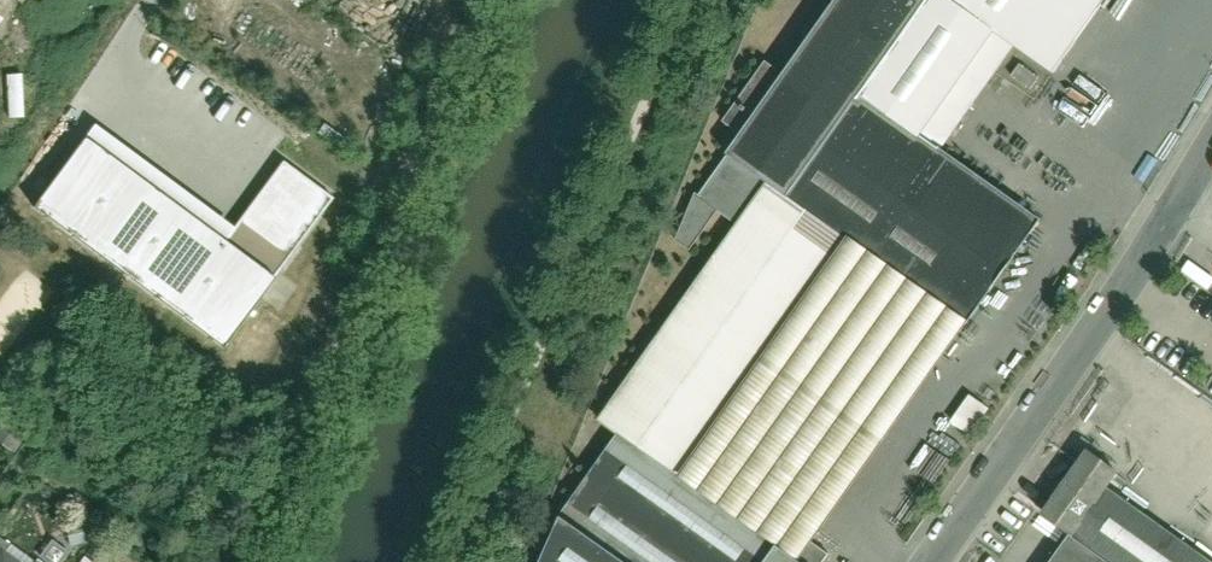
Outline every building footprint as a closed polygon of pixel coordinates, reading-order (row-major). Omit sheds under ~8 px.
[(909,412),(1027,241),(1031,243),(1038,234),(944,169),(1015,66),(1047,88),(1108,0),(852,0),(792,87),(763,67),(710,143),(717,149),(688,192),(702,202),(705,198),(750,229),(610,431),(634,448),(580,526),(555,561),(809,561),(807,560),(909,412)] [(22,116),(19,73),(3,74),(6,117),(22,116)] [(37,207),(223,343),(332,197),(285,162),(227,241),(87,139),(37,207)] [(965,394),(948,423),(969,434),(985,405),(965,394)] [(1084,470),(1051,517),(1072,533),(1051,561),(1211,561),(1211,560),(1116,492),(1129,474),(1098,452),(1084,470)]
